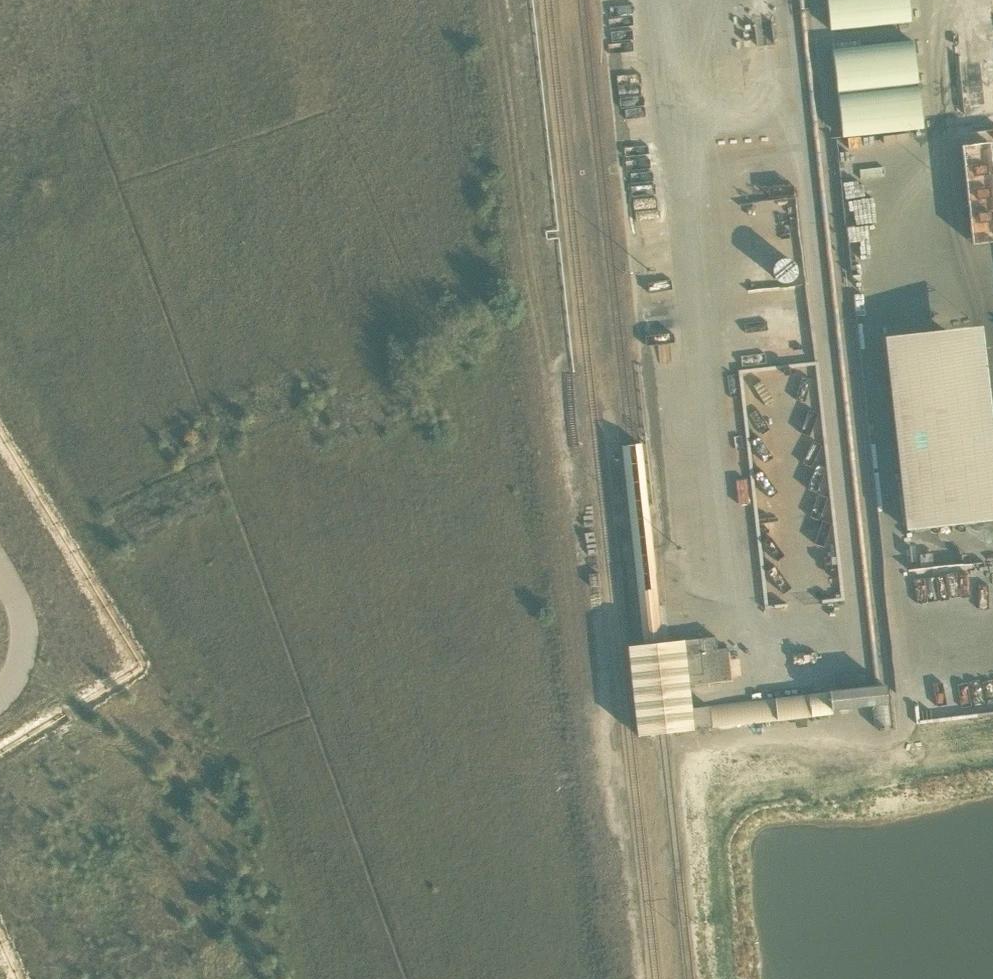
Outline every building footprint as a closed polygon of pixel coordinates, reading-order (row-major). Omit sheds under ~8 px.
[(830,30),(910,21),(908,0),(826,0),(830,30)] [(912,39),(832,48),(841,135),(921,127),(912,39)] [(905,529),(966,523),(945,330),(884,336),(905,529)] [(676,551),(682,584),(705,580),(699,546),(676,551)] [(627,646),(636,736),(666,732),(677,731),(689,730),(693,729),(713,727),(710,706),(691,708),(688,685),(731,680),(728,648),(717,649),(715,636),(683,640),(663,642),(643,644),(627,646)] [(885,684),(829,691),(831,709),(871,704),(874,726),(890,724),(885,684)]
